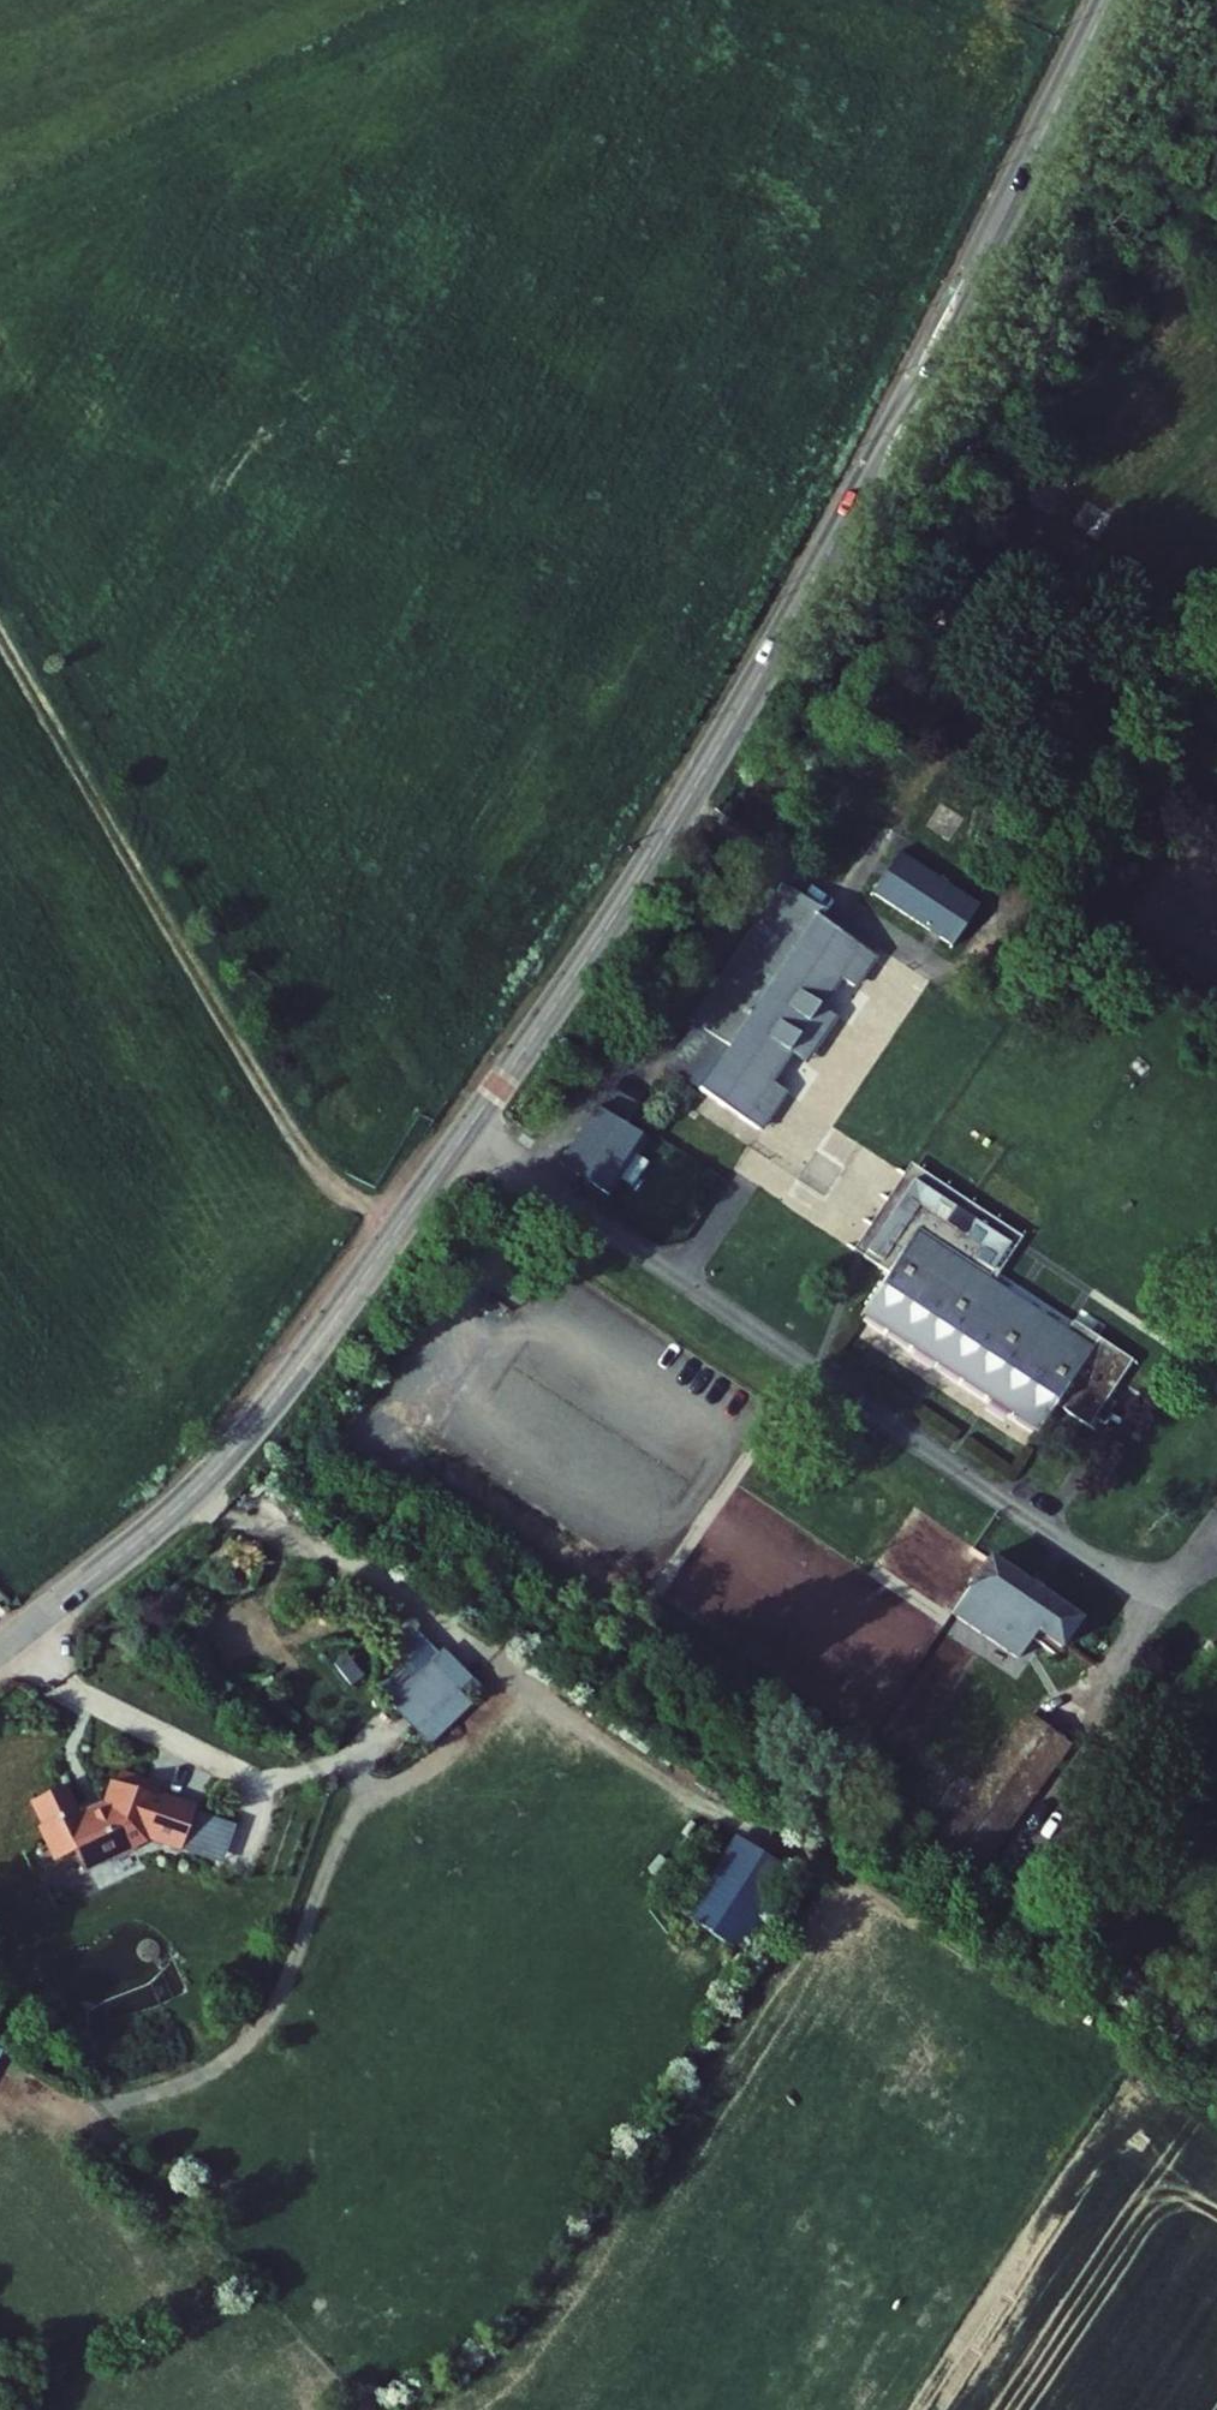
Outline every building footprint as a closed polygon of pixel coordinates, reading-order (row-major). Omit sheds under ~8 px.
[(1100,537),(1116,512),(1087,495),(1072,520),(1100,537)] [(950,840),(968,814),(941,795),(922,821),(950,840)] [(998,884),(917,833),(892,872),(973,923),(998,884)] [(841,889),(803,864),(712,1000),(748,1024),(719,1068),(784,1111),(809,1072),(793,1061),(812,1032),(828,1043),(859,997),(844,987),(863,958),(878,967),(896,939),(834,899),(841,889)] [(662,1121),(614,1090),(581,1141),(630,1172),(662,1121)] [(1046,1216),(934,1141),(876,1227),(912,1251),(884,1294),(1057,1410),(1076,1381),(1120,1410),(1165,1343),(1097,1298),(1090,1308),(1018,1259),(1038,1229),(1046,1216)] [(1094,1599),(1006,1541),(971,1594),(1034,1635),(1050,1610),(1075,1627),(1080,1620),(1088,1625),(1098,1611),(1090,1606),(1094,1599)] [(429,1741),(473,1699),(461,1686),(473,1674),(444,1644),(388,1698),(429,1741)] [(82,1764),(53,1779),(65,1802),(58,1806),(73,1835),(87,1827),(95,1829),(103,1844),(129,1831),(130,1833),(135,1834),(153,1825),(155,1820),(153,1818),(164,1812),(166,1807),(205,1817),(215,1780),(162,1766),(165,1756),(137,1749),(128,1784),(110,1794),(104,1782),(94,1788),(82,1764)] [(981,1868),(1018,1804),(972,1778),(935,1842),(981,1868)]
